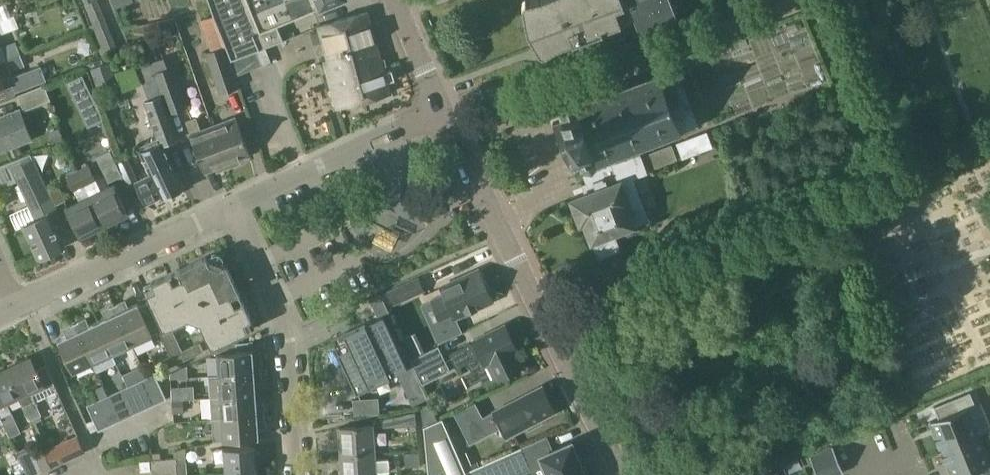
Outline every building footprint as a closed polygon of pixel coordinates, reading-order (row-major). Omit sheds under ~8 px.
[(90,28),(101,54),(116,48),(118,48),(107,22),(98,0),(79,0),(90,28)] [(278,25),(338,0),(209,0),(232,59),(284,40),(278,25)] [(523,1),(523,2),(522,3),(522,4),(522,5),(526,26),(527,30),(538,48),(539,49),(540,50),(541,50),(542,51),(543,51),(545,50),(546,50),(558,43),(572,38),(602,28),(602,27),(634,15),(639,28),(677,13),(672,0),(524,0),(523,1)] [(11,16),(6,4),(0,7),(0,20),(11,16)] [(374,32),(372,25),(369,12),(319,26),(329,60),(325,61),(338,107),(390,93),(374,32)] [(0,20),(0,34),(19,27),(14,15),(11,16),(0,20)] [(174,20),(161,24),(162,26),(164,30),(170,33),(174,34),(178,33),(174,20)] [(6,59),(21,54),(16,42),(0,48),(0,62),(6,59)] [(237,87),(224,47),(207,53),(220,93),(237,87)] [(231,61),(237,75),(262,65),(256,51),(256,50),(235,59),(231,61)] [(25,65),(21,54),(6,59),(10,70),(25,65)] [(172,66),(171,67),(167,56),(151,62),(162,93),(170,114),(187,107),(172,66)] [(96,84),(116,77),(111,62),(91,69),(96,84)] [(151,62),(137,67),(148,99),(162,93),(151,62)] [(638,155),(636,149),(651,143),(652,146),(655,145),(653,142),(660,139),(662,144),(673,140),(671,135),(678,133),(679,136),(681,135),(680,132),(699,125),(676,65),(657,72),(656,69),(653,70),(655,73),(631,82),(629,79),(627,80),(628,83),(604,93),(603,89),(600,90),(602,94),(577,103),(576,102),(565,100),(558,109),(562,119),(553,122),(569,163),(571,163),(575,166),(579,164),(581,170),(582,170),(590,191),(571,198),(581,222),(584,221),(592,240),(593,240),(599,255),(619,248),(613,232),(648,219),(632,177),(646,171),(646,170),(641,157),(640,154),(638,155)] [(13,85),(16,92),(46,80),(41,66),(10,78),(9,76),(2,79),(0,73),(0,90),(13,85)] [(67,85),(74,101),(91,93),(83,77),(67,85)] [(50,99),(44,85),(18,95),(24,110),(50,99)] [(179,139),(170,114),(162,93),(148,99),(143,101),(157,138),(159,137),(162,143),(162,144),(179,139)] [(0,117),(0,151),(31,139),(20,109),(0,117)] [(190,134),(190,135),(204,173),(215,169),(217,172),(229,168),(214,125),(201,130),(196,117),(186,121),(191,134),(190,134)] [(214,125),(229,168),(241,163),(240,159),(250,156),(236,117),(214,125)] [(54,142),(63,138),(60,129),(50,133),(54,142)] [(707,131),(677,143),(682,157),(712,146),(707,131)] [(169,158),(162,144),(162,143),(159,137),(157,138),(138,147),(148,168),(147,168),(150,174),(135,181),(146,204),(161,197),(162,198),(170,194),(172,197),(181,192),(180,190),(184,188),(170,158),(169,158)] [(641,157),(646,170),(677,159),(672,145),(641,157)] [(96,156),(109,182),(123,175),(110,149),(96,156)] [(26,199),(30,207),(12,216),(17,228),(24,225),(39,256),(65,244),(41,193),(48,190),(33,158),(12,167),(19,183),(15,185),(22,200),(26,199)] [(78,171),(85,184),(95,180),(88,166),(78,171)] [(85,185),(85,184),(78,171),(67,176),(74,190),(85,185)] [(113,184),(90,195),(104,224),(127,213),(113,184)] [(90,195),(66,207),(81,236),(104,224),(90,195)] [(190,319),(195,321),(214,265),(209,263),(206,256),(178,269),(170,273),(152,282),(155,288),(147,292),(146,292),(150,300),(163,330),(160,331),(171,356),(160,361),(164,369),(190,357),(203,350),(200,343),(190,347),(182,351),(171,326),(188,318),(190,319)] [(214,265),(195,321),(201,322),(212,347),(249,329),(245,321),(251,318),(226,264),(219,267),(214,265)] [(445,294),(432,300),(441,319),(454,313),(456,318),(492,301),(478,270),(441,286),(445,294)] [(389,291),(394,303),(423,290),(418,277),(389,291)] [(123,301),(114,305),(132,344),(152,335),(152,334),(159,331),(160,331),(163,330),(150,300),(138,305),(137,303),(126,308),(123,301)] [(108,316),(98,321),(112,353),(132,344),(114,305),(105,310),(108,316)] [(337,336),(332,338),(346,367),(350,376),(357,391),(399,371),(408,367),(383,314),(337,336)] [(116,361),(112,353),(98,321),(87,326),(84,320),(75,324),(92,362),(93,362),(96,370),(116,361)] [(72,371),(92,362),(75,324),(66,328),(69,335),(58,340),(72,371)] [(491,361),(499,378),(520,368),(512,351),(517,348),(505,324),(474,339),(475,342),(450,354),(457,368),(482,355),(486,364),(491,361)] [(218,353),(219,374),(219,375),(262,372),(261,363),(254,364),(252,342),(237,343),(237,351),(218,353)] [(451,369),(439,344),(410,358),(422,383),(451,369)] [(31,356),(7,367),(20,395),(19,396),(31,420),(34,418),(42,414),(36,403),(35,401),(56,391),(53,384),(55,383),(46,364),(36,368),(31,356)] [(142,365),(122,374),(128,386),(133,384),(144,379),(148,377),(142,365)] [(408,367),(399,371),(414,404),(427,398),(412,365),(408,367)] [(0,371),(0,414),(1,415),(0,415),(8,432),(9,436),(20,431),(7,401),(19,396),(20,395),(7,367),(0,371)] [(262,372),(219,375),(219,374),(209,375),(209,376),(210,398),(256,394),(255,381),(262,381),(262,372)] [(148,377),(144,379),(155,404),(167,398),(155,373),(148,377)] [(144,409),(155,404),(144,379),(133,384),(144,409)] [(133,414),(144,409),(133,384),(128,386),(121,389),(133,414)] [(555,411),(542,385),(483,416),(476,401),(454,413),(470,444),(502,427),(507,436),(526,426),(528,429),(542,422),(540,419),(555,411)] [(171,388),(172,401),(180,400),(179,387),(171,388)] [(122,419),(133,414),(121,389),(110,394),(122,419)] [(979,435),(968,407),(975,404),(970,391),(934,406),(938,418),(930,421),(937,437),(934,438),(938,447),(941,446),(942,450),(979,435)] [(107,395),(99,399),(111,425),(122,419),(110,394),(107,395)] [(256,394),(210,398),(212,419),(265,415),(264,406),(257,406),(256,394)] [(379,412),(379,398),(353,399),(354,414),(379,412)] [(99,430),(111,425),(99,399),(98,400),(87,405),(99,430)] [(181,414),(180,400),(172,401),(173,414),(181,414)] [(429,403),(422,405),(424,426),(438,420),(429,403)] [(401,426),(416,425),(415,412),(400,415),(401,426)] [(266,424),(265,415),(212,419),(213,441),(224,440),(259,438),(258,424),(266,424)] [(48,446),(34,418),(31,420),(44,448),(48,446)] [(531,469),(521,447),(479,465),(466,471),(458,454),(442,418),(438,420),(424,426),(429,474),(517,474),(531,469)] [(340,427),(339,427),(340,454),(375,452),(373,425),(340,427)] [(979,435),(942,450),(944,453),(941,454),(945,464),(948,463),(952,474),(989,474),(989,462),(979,435)] [(521,447),(531,469),(544,463),(549,474),(586,474),(584,470),(580,459),(579,459),(572,443),(572,442),(570,442),(553,450),(546,436),(521,447)] [(45,451),(52,466),(71,457),(64,442),(45,451)] [(16,451),(28,474),(32,474),(52,466),(45,451),(42,445),(30,450),(28,446),(17,451),(17,450),(16,451)] [(831,474),(834,474),(843,471),(833,445),(821,450),(831,474)] [(255,446),(224,448),(226,472),(257,470),(255,446)] [(809,455),(818,474),(831,474),(821,450),(809,455)] [(406,452),(407,463),(419,462),(418,451),(406,452)] [(477,461),(472,463),(466,451),(458,454),(466,471),(479,465),(477,461)] [(340,454),(342,474),(376,474),(375,452),(340,454)] [(177,461),(176,458),(152,460),(153,474),(178,474),(177,461)] [(151,470),(150,460),(140,461),(141,471),(151,470)] [(187,474),(186,461),(177,461),(178,474),(186,474),(187,474)]
